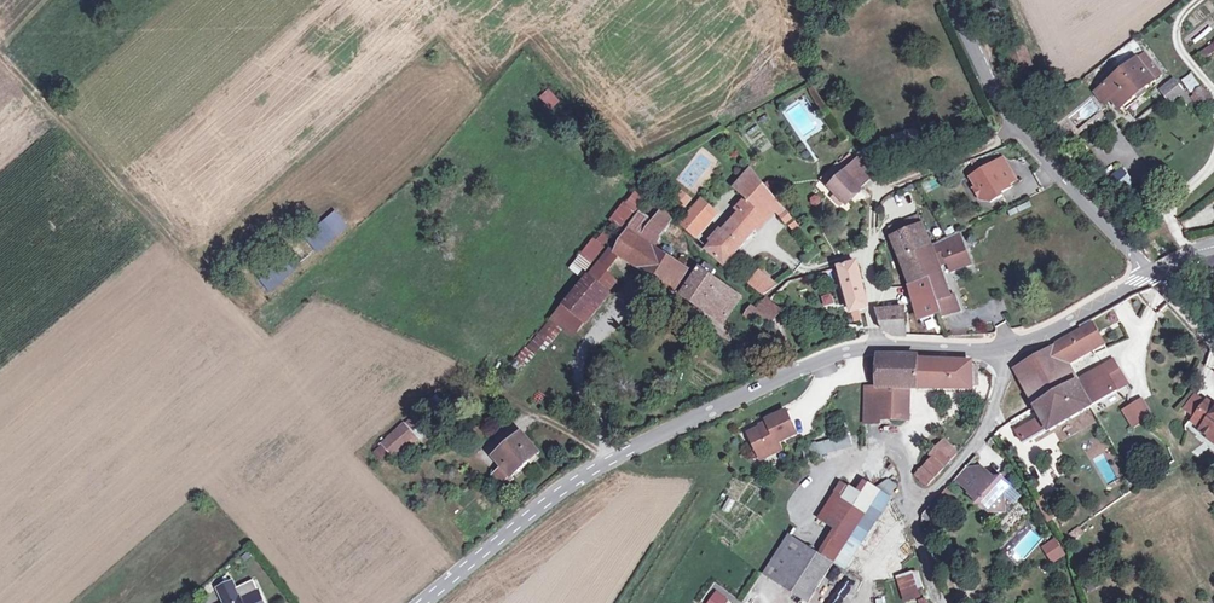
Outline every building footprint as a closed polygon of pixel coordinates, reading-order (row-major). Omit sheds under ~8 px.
[(1136,40),(1130,44),(1134,50),(1140,45),(1136,40)] [(1200,53),(1204,60),(1213,52),(1213,43),(1200,53)] [(1144,55),(1108,82),(1124,103),(1153,81),(1160,75),(1144,55)] [(1191,72),(1180,79),(1188,92),(1199,85),(1191,72)] [(1161,89),(1170,101),(1182,91),(1173,79),(1161,89)] [(1124,103),(1108,82),(1094,93),(1104,106),(1112,99),(1122,111),(1156,85),(1153,81),(1124,103)] [(1202,88),(1211,100),(1213,97),(1213,89),(1209,83),(1208,83),(1202,88)] [(548,88),(538,97),(550,110),(560,101),(548,88)] [(1211,100),(1202,88),(1193,95),(1195,96),(1191,99),(1198,108),(1201,105),(1202,106),(1211,100)] [(839,167),(845,172),(855,163),(850,157),(839,167)] [(845,172),(829,188),(836,194),(832,198),(840,205),(843,202),(845,204),(861,188),(860,187),(871,176),(857,161),(855,163),(845,172)] [(995,162),(971,177),(977,187),(974,189),(981,200),(991,202),(1002,195),(1000,192),(1010,186),(995,162)] [(822,179),(829,188),(845,172),(839,167),(837,164),(822,179)] [(738,209),(742,212),(750,203),(767,219),(775,211),(778,215),(781,218),(787,213),(752,170),(735,188),(747,199),(738,209)] [(685,208),(692,199),(679,189),(671,199),(685,208)] [(637,220),(616,252),(622,257),(630,261),(654,224),(666,232),(673,221),(655,200),(642,214),(637,220)] [(718,215),(703,200),(682,224),(697,238),(718,215)] [(1008,211),(1011,217),(1032,207),(1029,201),(1008,211)] [(767,219),(750,203),(742,212),(732,222),(730,225),(722,233),(720,231),(711,241),(713,244),(707,250),(725,266),(767,219)] [(787,213),(781,218),(787,225),(788,224),(792,221),(794,219),(789,212),(787,213)] [(320,255),(352,228),(339,213),(307,239),(320,255)] [(890,230),(893,237),(891,238),(909,284),(908,285),(918,319),(938,313),(940,318),(960,311),(954,295),(951,296),(939,265),(947,262),(951,271),(970,263),(958,232),(932,245),(922,225),(918,217),(890,230)] [(792,221),(788,224),(794,232),(799,228),(792,221)] [(654,224),(630,261),(656,279),(670,258),(662,253),(655,248),(666,232),(654,224)] [(666,247),(662,253),(670,258),(674,252),(666,247)] [(622,257),(616,252),(611,249),(597,266),(552,321),(516,359),(526,367),(536,356),(534,355),(542,348),(545,350),(563,330),(572,338),(585,323),(587,325),(612,295),(610,293),(619,283),(617,282),(618,281),(607,274),(622,257)] [(678,263),(670,258),(656,279),(673,290),(686,269),(691,262),(683,256),(678,263)] [(840,269),(845,280),(853,313),(868,310),(865,294),(858,264),(840,269)] [(685,295),(724,323),(742,299),(710,277),(716,270),(706,265),(704,268),(703,266),(700,270),(702,271),(685,295)] [(762,265),(743,279),(765,296),(784,282),(762,265)] [(277,267),(261,279),(272,293),(288,282),(277,267)] [(747,317),(757,324),(773,304),(768,300),(761,303),(755,307),(752,310),(747,317)] [(773,304),(757,324),(769,332),(784,312),(773,304)] [(1082,331),(1090,347),(1097,343),(1090,331),(1120,313),(1115,305),(1079,325),(1082,331)] [(877,309),(883,329),(893,335),(907,336),(907,335),(904,307),(877,309)] [(1090,347),(1082,331),(1016,371),(1036,407),(1039,411),(1043,418),(1018,432),(1025,443),(1049,430),(1050,431),(1065,422),(1075,416),(1091,407),(1090,405),(1115,390),(1107,376),(1082,391),(1077,382),(1065,361),(1090,347)] [(971,386),(971,366),(967,364),(918,361),(917,357),(880,356),(881,387),(867,387),(867,424),(881,424),(881,418),(909,418),(909,416),(909,388),(918,388),(971,388),(971,386)] [(1107,376),(1115,390),(1127,383),(1117,363),(1104,371),(1102,368),(1077,382),(1082,391),(1107,376)] [(979,368),(971,366),(971,386),(979,386),(979,368)] [(543,406),(555,388),(549,384),(537,402),(543,406)] [(909,388),(909,416),(919,415),(918,388),(909,388)] [(1205,406),(1194,397),(1185,410),(1195,418),(1205,406)] [(1150,413),(1140,398),(1135,402),(1136,406),(1144,417),(1150,413)] [(1135,402),(1131,405),(1141,419),(1144,417),(1136,406),(1135,402)] [(1207,403),(1192,422),(1202,430),(1200,432),(1213,442),(1213,408),(1207,403)] [(1131,405),(1124,410),(1134,424),(1141,419),(1131,405)] [(1039,411),(1036,407),(1021,416),(1024,420),(1039,411)] [(750,433),(761,456),(781,446),(780,442),(798,433),(788,411),(768,420),(770,424),(750,433)] [(375,452),(382,460),(391,452),(399,461),(422,441),(414,433),(427,421),(420,414),(412,420),(411,420),(383,444),(383,445),(375,452)] [(425,442),(432,450),(438,446),(430,437),(425,442)] [(495,476),(505,487),(515,479),(514,477),(540,455),(524,437),(511,449),(510,447),(496,458),(504,468),(495,476)] [(944,439),(931,454),(933,456),(916,475),(927,485),(957,452),(944,439)] [(781,446),(761,456),(762,459),(783,449),(781,446)] [(964,469),(955,479),(971,494),(970,495),(990,513),(1005,512),(1005,496),(1003,494),(1010,487),(1002,480),(994,479),(982,469),(976,475),(970,470),(964,469)] [(843,483),(819,518),(835,529),(819,554),(806,545),(808,543),(800,538),(790,553),(798,558),(781,584),(808,601),(880,492),(865,482),(858,493),(843,483)] [(946,489),(937,500),(943,506),(953,495),(946,489)] [(943,506),(937,500),(934,503),(940,509),(943,506)] [(1041,510),(1049,506),(1046,500),(1038,504),(1041,510)] [(1054,517),(1049,506),(1041,510),(1047,521),(1054,517)] [(1053,537),(1040,546),(1052,563),(1065,554),(1053,537)] [(897,578),(905,602),(906,601),(920,597),(912,573),(897,578)] [(1099,575),(1084,583),(1088,592),(1095,588),(1103,584),(1099,575)] [(833,595),(840,600),(852,584),(845,579),(833,595)] [(218,589),(221,596),(237,589),(234,582),(218,589)] [(221,596),(224,602),(266,602),(260,591),(242,599),(237,589),(221,596)] [(704,602),(725,602),(728,599),(714,589),(704,602)]
